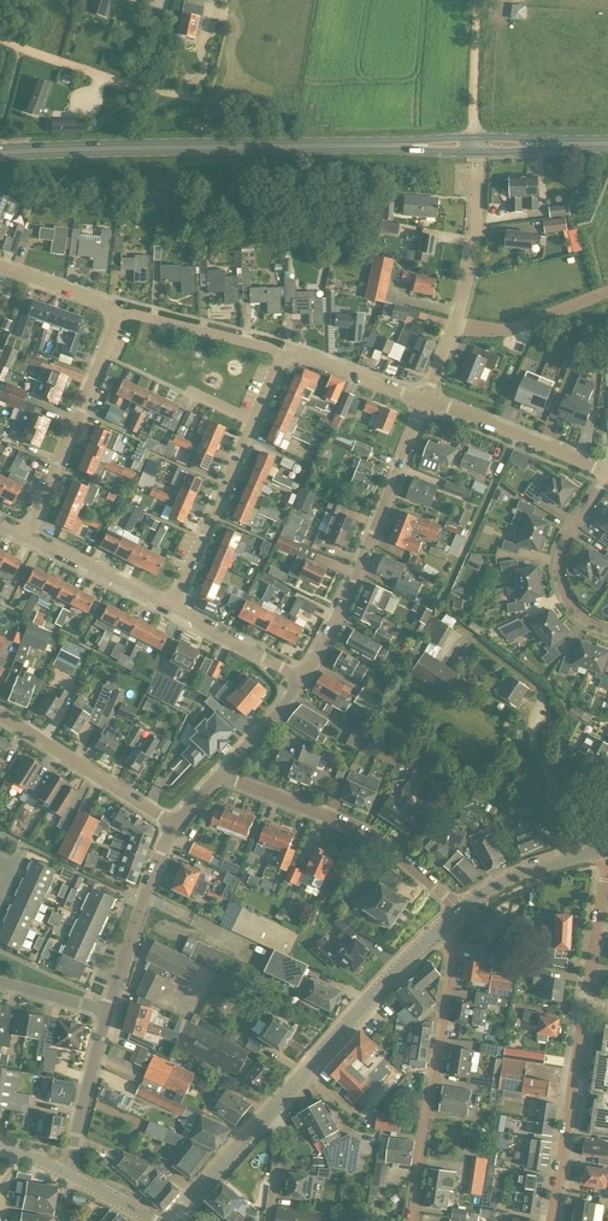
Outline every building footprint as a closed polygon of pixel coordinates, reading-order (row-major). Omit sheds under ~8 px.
[(109,10),(112,0),(88,0),(85,12),(107,18),(109,10)] [(204,6),(184,2),(181,14),(183,14),(178,35),(193,38),(195,29),(198,30),(204,6)] [(36,79),(25,109),(40,115),(51,85),(36,79)] [(81,133),(81,119),(52,120),(52,133),(81,133)] [(577,194),(585,193),(584,175),(577,175),(578,184),(576,184),(577,194)] [(521,198),(527,198),(528,198),(527,178),(510,179),(511,200),(509,200),(509,213),(522,212),(521,198)] [(538,210),(538,198),(537,178),(527,178),(528,198),(527,198),(527,210),(538,210)] [(489,203),(500,204),(501,185),(490,184),(489,203)] [(34,201),(36,195),(22,190),(20,196),(34,201)] [(3,219),(5,213),(11,216),(16,202),(0,195),(0,218),(3,219)] [(436,217),(437,199),(404,197),(403,215),(436,217)] [(378,219),(392,221),(394,202),(384,202),(383,209),(379,209),(378,219)] [(550,218),(570,215),(569,205),(549,208),(550,218)] [(545,234),(567,231),(565,219),(543,222),(545,234)] [(377,230),(397,234),(399,224),(379,220),(377,230)] [(13,240),(27,245),(31,231),(24,228),(25,226),(18,224),(13,240)] [(64,255),(68,229),(54,227),(53,230),(40,228),(38,240),(52,241),(50,254),(64,255)] [(572,253),(584,249),(579,228),(566,231),(572,253)] [(592,234),(601,259),(603,258),(604,258),(607,257),(607,256),(607,252),(603,239),(607,237),(607,228),(592,234)] [(106,271),(109,244),(110,230),(101,230),(100,244),(96,243),(96,242),(79,241),(80,230),(73,229),(69,255),(77,256),(93,257),(92,270),(106,271)] [(505,247),(525,250),(531,250),(531,245),(540,246),(541,237),(533,236),(533,234),(507,231),(505,247)] [(420,243),(418,252),(415,252),(414,261),(425,263),(427,255),(433,255),(436,237),(421,234),(412,233),(410,242),(420,243)] [(121,254),(123,237),(115,236),(113,253),(121,254)] [(241,250),(254,249),(253,238),(240,239),(241,250)] [(147,283),(148,256),(134,256),(134,259),(120,258),(120,270),(134,270),(133,283),(147,283)] [(389,279),(391,269),(393,260),(373,256),(364,299),(384,303),(389,279)] [(199,275),(206,275),(207,292),(224,291),(224,304),(238,303),(237,277),(224,277),(224,270),(207,271),(206,260),(199,261),(199,275)] [(181,294),(195,293),(194,267),(181,267),(181,265),(159,266),(160,282),(180,281),(181,294)] [(242,286),(249,286),(248,268),(241,266),(242,286)] [(400,282),(403,271),(391,269),(389,279),(400,282)] [(432,296),(435,281),(426,279),(427,277),(403,271),(400,282),(413,284),(412,291),(432,296)] [(309,326),(323,326),(322,299),(315,299),(315,292),(295,293),(294,281),(284,278),(285,307),(292,307),(292,314),(308,313),(309,326)] [(279,287),(266,288),(266,287),(248,288),(249,303),(266,302),(267,315),(281,314),(279,287)] [(326,291),(326,313),(334,313),(333,292),(326,291)] [(34,319),(44,322),(49,307),(32,301),(27,315),(22,313),(14,335),(27,339),(34,319)] [(382,316),(405,322),(409,308),(385,303),(382,316)] [(51,325),(60,328),(65,313),(49,307),(44,322),(41,328),(48,331),(51,325)] [(82,318),(65,313),(60,328),(71,332),(66,346),(63,345),(60,354),(74,358),(86,325),(80,323),(82,318)] [(360,343),(363,315),(349,314),(349,317),(335,316),(334,327),(348,328),(346,341),(360,343)] [(1,328),(8,331),(12,321),(5,318),(1,328)] [(37,338),(44,341),(48,331),(41,328),(37,338)] [(433,341),(433,340),(421,335),(420,336),(403,329),(400,336),(407,340),(404,347),(428,357),(435,341),(433,341)] [(10,336),(7,345),(20,350),(23,340),(10,336)] [(405,365),(405,367),(422,374),(424,369),(425,370),(426,369),(429,363),(428,361),(427,361),(428,357),(404,347),(394,343),(378,337),(373,349),(388,355),(387,357),(398,361),(398,362),(405,365)] [(499,357),(485,351),(482,358),(469,353),(459,379),(477,386),(484,367),(494,371),(499,357)] [(560,368),(567,371),(573,357),(566,354),(560,368)] [(596,356),(593,355),(591,354),(589,356),(585,360),(578,378),(586,382),(596,356)] [(598,354),(591,370),(603,374),(606,354),(598,354)] [(27,355),(24,362),(40,367),(42,360),(27,355)] [(582,367),(570,363),(568,369),(579,374),(582,367)] [(10,369),(0,364),(0,365),(0,379),(4,381),(10,369)] [(45,385),(62,392),(68,378),(50,371),(42,367),(39,375),(47,379),(45,385)] [(530,405),(541,377),(527,372),(516,400),(530,405)] [(305,387),(308,381),(295,375),(287,392),(301,398),(307,401),(306,404),(314,407),(315,404),(317,405),(319,402),(310,398),(313,391),(305,387)] [(326,397),(335,401),(344,381),(333,376),(330,375),(325,386),(330,388),(326,397)] [(541,377),(530,405),(543,411),(552,389),(551,389),(554,383),(543,378),(541,377)] [(123,398),(130,401),(137,387),(122,380),(116,395),(112,403),(119,407),(123,398)] [(557,418),(570,423),(580,399),(586,383),(578,380),(570,398),(565,396),(557,418)] [(62,392),(45,385),(38,382),(36,387),(34,387),(31,395),(39,398),(56,405),(62,392)] [(586,383),(580,399),(570,423),(584,428),(592,407),(587,405),(594,387),(586,383)] [(14,386),(10,395),(24,401),(28,391),(14,386)] [(143,408),(150,393),(137,387),(130,401),(137,405),(135,409),(141,413),(143,408)] [(301,398),(287,392),(280,409),(293,415),(293,414),(297,416),(300,408),(297,406),(301,398)] [(344,419),(354,396),(344,392),(334,414),(344,419)] [(157,414),(164,400),(150,393),(143,408),(149,410),(157,414)] [(24,401),(10,395),(6,404),(20,410),(24,401)] [(172,421),(179,406),(164,400),(157,414),(164,417),(160,426),(173,432),(177,424),(172,421)] [(388,432),(395,414),(383,409),(384,408),(367,401),(363,411),(379,417),(375,427),(388,432)] [(315,404),(314,407),(324,412),(327,405),(319,402),(317,405),(315,404)] [(124,412),(111,406),(104,419),(118,426),(124,412)] [(16,423),(24,427),(27,428),(44,435),(50,421),(33,413),(22,409),(16,423)] [(273,426),(286,431),(293,415),(280,409),(273,426)] [(188,428),(194,414),(187,411),(180,425),(188,428)] [(144,416),(140,414),(137,412),(129,430),(136,433),(144,416)] [(204,436),(218,442),(225,428),(202,418),(198,426),(207,429),(204,436)] [(286,431),(273,426),(265,443),(278,448),(286,431)] [(44,435),(27,428),(24,427),(22,432),(17,430),(13,437),(21,440),(21,441),(38,448),(44,435)] [(111,434),(95,427),(89,442),(105,448),(115,452),(122,435),(112,431),(111,434)] [(291,437),(299,441),(301,438),(302,438),(304,435),(294,430),(291,437)] [(301,438),(299,441),(309,445),(312,438),(304,435),(302,438),(301,438)] [(183,444),(184,440),(175,436),(172,443),(180,447),(181,443),(183,444)] [(197,450),(212,457),(218,442),(204,436),(198,449),(197,450)] [(193,443),(184,440),(183,444),(181,443),(180,447),(189,451),(191,446),(193,443)] [(368,458),(372,447),(355,440),(351,451),(368,458)] [(457,450),(430,440),(424,457),(449,466),(450,465),(451,466),(457,450)] [(105,448),(89,442),(84,456),(105,464),(109,466),(110,462),(115,452),(105,448)] [(164,448),(157,445),(154,452),(161,455),(164,448)] [(212,457),(197,450),(198,449),(191,446),(189,451),(184,461),(206,471),(212,457)] [(509,460),(515,464),(522,453),(514,450),(509,460)] [(254,469),(267,475),(274,458),(261,452),(254,469)] [(485,477),(491,463),(466,453),(460,467),(485,477)] [(17,455),(13,463),(15,464),(14,466),(18,468),(23,459),(23,458),(20,457),(17,455)] [(103,467),(105,464),(84,456),(78,471),(93,477),(93,476),(101,480),(105,471),(102,470),(103,467)] [(360,472),(378,479),(382,469),(373,465),(372,466),(360,460),(356,470),(360,472)] [(133,480),(136,473),(110,462),(109,466),(105,464),(103,467),(133,480)] [(15,475),(18,468),(14,466),(15,464),(13,463),(5,479),(7,480),(0,494),(0,497),(13,504),(25,480),(15,475)] [(246,486),(259,492),(267,475),(254,469),(246,486)] [(371,497),(378,479),(360,472),(356,470),(348,487),(371,497)] [(180,489),(195,495),(201,481),(179,471),(175,478),(183,481),(180,489)] [(272,481),(280,484),(281,481),(283,482),(285,478),(275,474),(272,481)] [(281,481),(280,484),(290,489),(293,482),(285,478),(283,482),(281,481)] [(430,508),(438,487),(415,478),(407,498),(430,508)] [(568,499),(575,489),(574,488),(575,486),(569,482),(568,484),(561,479),(558,484),(553,480),(548,488),(545,486),(542,491),(532,484),(525,494),(538,503),(542,497),(554,505),(556,502),(562,507),(563,505),(565,506),(569,500),(568,499)] [(473,488),(485,493),(488,484),(477,480),(473,488)] [(89,484),(87,487),(73,481),(67,496),(82,502),(91,506),(99,488),(89,484)] [(462,498),(466,489),(447,482),(444,491),(462,498)] [(515,497),(519,490),(505,482),(496,497),(502,501),(506,492),(515,497)] [(259,492),(246,486),(239,502),(252,508),(259,492)] [(301,512),(310,491),(301,487),(292,508),(301,512)] [(159,496),(161,492),(152,488),(149,495),(156,499),(158,495),(159,496)] [(168,500),(189,509),(195,495),(180,489),(177,497),(170,494),(169,496),(161,492),(159,496),(158,495),(156,499),(166,503),(168,500)] [(466,489),(464,496),(471,498),(473,491),(466,489)] [(293,502),(296,496),(288,493),(286,499),(293,502)] [(76,516),(82,502),(67,496),(61,510),(76,516)] [(168,500),(166,503),(165,506),(172,509),(168,517),(183,523),(189,509),(168,500)] [(548,534),(552,525),(542,522),(543,518),(533,514),(536,507),(520,501),(517,509),(522,511),(519,520),(527,523),(524,530),(544,538),(546,533),(548,534)] [(252,508),(239,502),(231,520),(245,526),(248,517),(255,520),(258,514),(259,511),(252,508)] [(326,510),(333,513),(328,525),(350,535),(355,522),(340,515),(343,509),(329,503),(326,510)] [(131,514),(138,517),(138,518),(141,520),(146,511),(135,506),(131,514)] [(459,522),(470,525),(475,510),(464,507),(459,522)] [(269,515),(270,512),(260,508),(259,511),(258,514),(265,518),(267,515),(269,515)] [(292,508),(286,519),(308,529),(313,518),(292,508)] [(76,516),(61,510),(55,525),(70,531),(76,516)] [(267,515),(265,518),(275,522),(278,515),(270,512),(269,515),(267,515)] [(418,517),(418,518),(402,512),(395,527),(411,534),(412,531),(426,537),(426,538),(436,542),(442,526),(418,517)] [(138,518),(138,517),(131,514),(127,521),(131,523),(130,525),(133,527),(138,518)] [(81,522),(91,527),(93,523),(91,522),(93,519),(84,515),(81,522)] [(146,526),(155,530),(159,522),(150,518),(146,526)] [(101,526),(102,523),(93,519),(91,522),(93,523),(91,527),(95,528),(99,530),(101,526)] [(278,528),(281,521),(277,519),(275,522),(274,521),(272,525),(277,528),(278,528)] [(308,529),(286,519),(280,535),(292,541),(296,533),(304,536),(308,529)] [(131,523),(127,521),(122,531),(129,535),(133,527),(130,525),(131,523)] [(464,529),(447,522),(444,529),(461,536),(464,529)] [(345,547),(350,535),(328,525),(325,533),(319,530),(313,542),(320,545),(323,538),(345,547)] [(104,528),(101,526),(99,530),(95,528),(88,542),(95,545),(104,528)] [(410,536),(411,534),(395,527),(389,543),(406,549),(418,554),(423,541),(410,536)] [(155,536),(161,540),(166,531),(159,528),(155,536)] [(237,543),(240,535),(227,529),(220,546),(233,552),(233,551),(239,554),(240,554),(241,551),(243,546),(237,543)] [(544,538),(524,530),(520,540),(516,538),(513,544),(505,541),(502,549),(517,555),(520,548),(531,552),(532,549),(541,552),(545,543),(543,543),(544,538)] [(99,547),(113,554),(121,538),(107,531),(99,547)] [(161,540),(155,536),(150,545),(157,548),(161,540)] [(280,536),(274,547),(293,556),(299,545),(280,536)] [(113,554),(127,561),(136,545),(121,538),(113,554)] [(142,569),(150,552),(136,545),(127,561),(142,569)] [(233,552),(220,546),(212,563),(213,563),(225,569),(233,552)] [(460,550),(452,546),(448,553),(457,557),(457,556),(460,550)] [(447,562),(450,555),(431,547),(429,554),(447,562)] [(240,554),(239,554),(238,558),(256,566),(259,559),(241,551),(240,554)] [(576,569),(577,570),(576,572),(582,576),(583,574),(590,579),(593,574),(601,580),(607,570),(607,553),(605,558),(597,552),(595,555),(589,551),(588,553),(586,552),(582,558),(584,559),(576,569)] [(164,559),(150,552),(142,569),(156,576),(164,559)] [(21,562),(6,554),(0,565),(0,577),(11,582),(21,562)] [(468,566),(481,570),(485,558),(471,554),(468,566)] [(315,567),(316,565),(306,560),(306,561),(297,556),(293,565),(301,569),(298,576),(317,585),(318,583),(320,583),(321,580),(320,578),(323,571),(315,567)] [(422,583),(402,574),(405,566),(384,556),(377,574),(398,583),(395,590),(415,601),(422,583)] [(541,577),(540,568),(530,569),(529,566),(518,568),(517,560),(501,563),(502,572),(511,570),(512,577),(517,576),(519,586),(540,582),(539,577),(541,577)] [(226,569),(225,569),(213,563),(206,579),(219,585),(226,569)] [(421,576),(432,582),(438,569),(428,563),(421,576)] [(268,574),(282,580),(286,572),(272,565),(268,574)] [(34,606),(39,597),(49,576),(34,568),(27,582),(23,589),(32,593),(28,600),(32,602),(31,604),(34,606)] [(56,597),(63,583),(49,576),(39,597),(46,601),(45,603),(52,607),(57,598),(56,597)] [(267,595),(271,597),(276,587),(273,585),(276,580),(268,576),(265,582),(269,584),(265,592),(268,593),(267,595)] [(225,588),(219,585),(206,579),(198,596),(211,602),(215,594),(221,597),(224,591),(225,588)] [(540,582),(519,586),(520,596),(515,597),(516,603),(508,605),(509,613),(526,611),(524,603),(535,601),(535,598),(545,596),(543,587),(541,587),(540,582)] [(14,587),(5,583),(0,593),(0,597),(8,600),(14,587)] [(56,597),(57,598),(72,605),(79,591),(63,583),(56,597)] [(385,611),(392,594),(368,583),(361,600),(377,607),(378,608),(385,611)] [(224,591),(232,595),(233,592),(235,592),(237,589),(227,584),(225,588),(224,591)] [(233,592),(232,595),(242,599),(245,593),(237,589),(235,592),(233,592)] [(94,599),(79,591),(72,605),(87,613),(94,599)] [(268,604),(271,597),(267,595),(268,593),(265,592),(261,601),(263,601),(251,624),(265,631),(274,614),(276,608),(268,604)] [(263,601),(261,601),(250,595),(247,601),(245,601),(237,617),(251,624),(263,601)] [(299,611),(300,607),(303,601),(296,598),(293,605),(296,607),(295,609),(299,611)] [(303,601),(300,607),(313,613),(317,605),(304,599),(303,601)] [(28,619),(34,606),(31,604),(32,602),(28,600),(21,615),(28,619)] [(378,608),(377,607),(361,600),(361,601),(358,600),(355,607),(357,608),(354,617),(355,618),(354,620),(364,625),(365,622),(370,625),(371,625),(380,629),(385,616),(376,612),(378,608)] [(105,630),(112,634),(115,627),(123,613),(107,605),(100,618),(98,617),(95,625),(105,630)] [(295,618),(299,611),(295,609),(296,607),(293,605),(288,614),(291,616),(288,621),(280,637),(294,645),(303,628),(294,624),(297,619),(295,618)] [(426,624),(432,611),(421,606),(415,619),(426,624)] [(58,616),(65,619),(69,612),(62,608),(58,616)] [(543,637),(559,622),(556,619),(558,617),(551,610),(544,617),(542,614),(533,622),(528,616),(516,627),(521,633),(528,627),(532,632),(536,629),(543,637)] [(32,622),(42,627),(47,617),(37,612),(32,622)] [(128,640),(130,635),(137,621),(123,613),(115,627),(121,630),(119,635),(128,640)] [(266,631),(280,637),(288,621),(274,614),(265,631),(266,632),(266,631)] [(65,619),(58,616),(54,624),(61,627),(65,619)] [(439,620),(439,621),(430,616),(420,636),(428,641),(441,649),(454,628),(439,620)] [(474,620),(468,627),(480,636),(486,629),(474,620)] [(145,643),(152,628),(137,621),(130,635),(138,639),(135,644),(142,648),(145,643)] [(559,622),(543,637),(549,644),(546,648),(550,653),(543,659),(549,665),(562,654),(556,648),(565,641),(563,638),(570,632),(564,625),(562,626),(559,622)] [(21,643),(44,652),(51,632),(28,623),(21,643)] [(160,651),(168,636),(152,628),(145,643),(160,651)] [(107,643),(112,634),(105,630),(102,637),(105,639),(104,641),(107,643)] [(388,644),(391,637),(378,630),(375,637),(388,644)] [(382,646),(371,640),(354,632),(348,645),(365,654),(364,656),(374,661),(375,659),(376,659),(382,646)] [(105,639),(102,637),(98,646),(104,649),(107,643),(104,641),(105,639)] [(55,659),(75,669),(85,650),(65,640),(55,659)] [(588,668),(596,648),(591,646),(592,644),(583,641),(579,650),(576,649),(572,660),(565,657),(559,672),(567,675),(570,667),(577,670),(579,665),(588,668)] [(156,671),(171,678),(173,679),(179,667),(188,671),(198,652),(179,642),(170,661),(163,657),(156,671)] [(137,658),(142,649),(135,646),(132,653),(135,654),(134,656),(137,658)] [(607,656),(607,650),(601,648),(600,650),(596,648),(588,668),(597,672),(596,677),(602,679),(599,687),(607,690),(607,688),(607,673),(606,672),(607,665),(607,661),(606,660),(607,656)] [(411,674),(444,695),(458,674),(425,652),(411,674)] [(135,654),(132,653),(128,661),(134,664),(137,658),(134,656),(135,654)] [(368,670),(358,665),(360,663),(343,653),(335,667),(352,676),(352,677),(362,682),(368,670)] [(214,660),(207,675),(216,679),(223,664),(214,660)] [(156,671),(151,682),(146,693),(160,701),(171,678),(156,671)] [(257,678),(254,682),(248,677),(247,678),(241,673),(237,678),(243,683),(237,689),(255,704),(265,691),(261,688),(264,684),(257,678)] [(346,701),(347,699),(353,689),(345,685),(344,686),(324,674),(313,691),(333,704),(332,706),(345,713),(351,704),(346,701)] [(17,676),(14,685),(8,701),(26,708),(32,692),(35,683),(17,676)] [(515,707),(528,689),(510,676),(497,694),(515,707)] [(104,683),(94,705),(104,709),(116,680),(110,678),(107,684),(104,683)] [(251,708),(255,704),(237,689),(230,683),(227,682),(214,697),(224,705),(227,701),(244,716),(251,708)] [(367,683),(362,690),(383,702),(387,695),(367,683)] [(208,687),(202,684),(198,692),(204,695),(208,687)] [(57,710),(62,702),(68,694),(59,689),(55,698),(48,694),(47,695),(45,694),(37,707),(39,709),(38,711),(51,719),(55,714),(54,714),(57,709),(57,710)] [(99,735),(102,736),(95,746),(110,756),(117,745),(123,736),(108,726),(111,719),(111,720),(123,693),(115,690),(107,708),(106,707),(102,715),(101,715),(96,727),(102,730),(99,735)] [(383,703),(383,702),(362,690),(355,703),(375,715),(383,703)] [(222,707),(210,695),(204,702),(217,714),(232,726),(237,720),(222,707)] [(72,706),(75,707),(64,725),(77,733),(83,724),(86,726),(92,717),(90,716),(94,710),(86,705),(88,701),(79,696),(72,706)] [(122,702),(116,715),(132,722),(138,709),(122,702)] [(145,702),(142,710),(154,715),(158,708),(145,702)] [(327,737),(321,733),(328,720),(302,705),(287,723),(323,744),(327,737)] [(581,719),(583,711),(574,709),(572,717),(581,719)] [(192,765),(205,752),(209,755),(217,747),(220,749),(227,742),(224,739),(232,730),(217,716),(215,714),(207,723),(204,720),(197,728),(200,730),(192,739),(195,742),(183,756),(192,765)] [(132,747),(143,731),(134,726),(132,730),(133,731),(126,743),(132,747)] [(368,732),(356,726),(346,744),(358,751),(368,732)] [(136,771),(145,756),(149,758),(159,742),(149,735),(139,751),(134,748),(124,764),(136,771)] [(588,735),(580,751),(587,755),(586,757),(602,765),(607,754),(607,745),(588,735)] [(165,753),(171,742),(163,737),(157,748),(165,753)] [(9,745),(0,740),(0,757),(1,758),(9,745)] [(317,770),(303,764),(309,747),(300,744),(295,757),(279,751),(275,762),(292,769),(289,777),(311,785),(317,770)] [(394,767),(399,757),(393,755),(388,765),(394,767)] [(48,809),(66,782),(53,773),(44,787),(38,783),(35,788),(29,784),(41,766),(27,757),(12,782),(24,790),(22,793),(29,797),(25,803),(32,808),(38,799),(44,802),(42,806),(48,809)] [(355,805),(363,788),(368,778),(367,778),(356,773),(355,775),(351,773),(347,782),(349,783),(342,799),(355,805)] [(368,778),(363,788),(355,805),(368,811),(376,795),(379,787),(381,782),(369,776),(367,778),(368,778)] [(380,814),(392,823),(406,802),(416,785),(409,781),(402,792),(403,795),(398,801),(391,797),(380,814)] [(77,812),(69,807),(77,793),(65,785),(66,782),(48,809),(61,817),(59,820),(69,827),(77,812)] [(406,802),(392,823),(408,833),(419,817),(427,822),(444,797),(433,791),(425,802),(416,804),(414,808),(406,802)] [(216,812),(211,825),(231,833),(232,831),(238,816),(239,813),(240,811),(232,808),(231,811),(226,809),(223,814),(216,812)] [(111,827),(126,835),(130,828),(138,832),(143,823),(120,809),(113,820),(104,815),(98,825),(109,831),(111,827)] [(90,838),(92,834),(99,821),(77,811),(56,854),(80,865),(92,840),(90,838)] [(232,831),(231,833),(247,839),(255,818),(240,811),(239,813),(238,816),(232,831)] [(523,824),(527,834),(515,839),(522,854),(542,846),(535,830),(533,831),(532,829),(536,822),(522,816),(519,823),(523,824)] [(147,848),(152,833),(151,828),(143,823),(138,832),(130,828),(126,835),(131,837),(129,841),(147,848)] [(266,847),(273,849),(281,827),(273,824),(272,827),(266,825),(258,844),(257,843),(255,853),(263,856),(266,847)] [(290,849),(294,836),(290,834),(291,831),(281,827),(273,849),(280,852),(274,867),(288,872),(297,851),(290,849)] [(430,853),(438,861),(454,876),(465,887),(482,875),(466,858),(465,859),(457,850),(464,841),(461,840),(464,831),(455,828),(451,837),(448,836),(445,846),(437,844),(430,853)] [(469,837),(472,844),(487,872),(506,862),(491,834),(490,834),(487,828),(469,837)] [(126,852),(125,853),(143,860),(147,848),(129,841),(128,843),(113,838),(110,846),(126,852)] [(233,852),(237,842),(229,840),(226,849),(233,852)] [(194,843),(189,854),(209,864),(214,853),(194,843)] [(333,885),(328,883),(332,872),(329,870),(334,860),(325,856),(326,852),(317,848),(314,857),(312,856),(306,872),(303,871),(299,880),(330,894),(333,885)] [(121,865),(139,871),(143,860),(125,853),(124,855),(109,850),(106,858),(121,863),(121,865)] [(87,863),(100,866),(102,857),(89,853),(87,863)] [(252,866),(255,858),(248,855),(245,863),(252,866)] [(240,874),(242,864),(225,859),(222,869),(240,874)] [(26,869),(28,871),(26,875),(50,886),(54,878),(52,876),(54,871),(30,860),(26,869)] [(134,883),(139,871),(121,865),(120,868),(115,866),(108,863),(105,871),(112,873),(112,874),(117,875),(116,877),(134,883)] [(198,878),(201,873),(184,865),(182,870),(179,869),(176,877),(207,890),(211,883),(198,878)] [(299,880),(303,871),(292,866),(285,880),(297,886),(299,880)] [(391,928),(408,902),(393,892),(403,878),(390,869),(380,883),(382,885),(364,910),(391,928)] [(228,872),(223,882),(235,887),(239,878),(228,872)] [(258,884),(261,877),(252,874),(249,881),(258,884)] [(22,878),(18,887),(42,898),(44,894),(46,894),(50,886),(26,875),(24,878),(22,878)] [(266,875),(262,884),(278,891),(282,882),(266,875)] [(75,888),(84,891),(88,879),(79,876),(75,888)] [(207,890),(176,877),(173,884),(175,885),(173,889),(189,897),(192,892),(204,898),(207,890)] [(59,890),(65,893),(68,887),(62,884),(59,890)] [(42,898),(18,887),(14,896),(15,897),(14,901),(38,912),(41,904),(40,902),(42,898)] [(69,894),(74,897),(77,891),(72,888),(69,894)] [(87,893),(84,901),(108,912),(110,909),(112,909),(116,900),(92,889),(90,893),(87,893)] [(65,893),(59,890),(57,895),(63,898),(65,893)] [(74,897),(69,894),(66,900),(71,903),(74,897)] [(10,904),(6,913),(30,924),(32,920),(34,920),(38,912),(14,901),(12,904),(10,904)] [(108,912),(84,901),(80,909),(82,911),(80,915),(104,926),(108,918),(106,916),(108,912)] [(232,931),(243,908),(230,902),(221,926),(232,931)] [(232,931),(275,951),(275,950),(289,956),(299,933),(243,908),(232,931)] [(3,923),(2,927),(26,938),(29,930),(28,929),(30,924),(6,913),(2,922),(3,923)] [(100,935),(104,926),(80,915),(78,920),(75,920),(72,928),(96,939),(97,935),(100,935)] [(338,945),(342,948),(340,951),(324,937),(319,941),(318,940),(310,949),(332,969),(338,963),(342,967),(344,964),(354,972),(365,960),(362,957),(368,950),(353,937),(358,931),(350,924),(349,924),(340,916),(334,923),(343,931),(337,937),(342,941),(338,945)] [(493,946),(517,932),(507,916),(484,929),(484,930),(477,934),(485,947),(492,943),(493,946)] [(555,965),(556,949),(569,949),(572,917),(551,916),(550,928),(546,928),(545,945),(538,944),(537,962),(545,962),(555,965)] [(2,927),(0,930),(0,943),(18,951),(20,946),(22,946),(26,938),(2,927)] [(96,939),(72,928),(68,936),(69,937),(67,942),(91,953),(96,944),(94,942),(96,939)] [(225,972),(233,955),(191,936),(184,950),(194,954),(192,957),(225,972)] [(35,943),(41,945),(44,939),(38,937),(35,943)] [(44,947),(52,950),(50,949),(53,944),(48,941),(44,947)] [(87,961),(91,953),(67,942),(65,946),(63,946),(60,954),(84,965),(85,961),(87,961)] [(201,965),(189,959),(155,943),(147,960),(150,962),(146,971),(148,972),(137,994),(155,1003),(166,979),(170,971),(192,982),(201,965)] [(40,955),(47,959),(52,950),(44,947),(40,955)] [(499,947),(498,956),(515,958),(517,949),(499,947)] [(309,965),(289,956),(275,950),(275,951),(265,972),(299,988),(309,965)] [(84,965),(60,954),(56,962),(57,963),(55,969),(79,980),(83,970),(82,969),(84,965)] [(492,965),(483,964),(483,963),(467,960),(464,980),(480,983),(480,982),(489,983),(492,965)] [(441,976),(431,963),(415,977),(424,989),(441,976)] [(533,985),(545,987),(543,998),(562,1001),(565,982),(549,980),(550,971),(535,969),(533,985)] [(436,1004),(424,989),(415,977),(411,980),(401,989),(397,993),(418,1019),(421,1022),(426,1018),(423,1014),(436,1004)] [(492,979),(489,993),(511,996),(513,982),(492,979)] [(315,981),(311,989),(308,988),(304,997),(307,998),(306,999),(331,1012),(336,1002),(338,1003),(342,996),(339,995),(340,994),(315,981)] [(487,992),(477,990),(475,1002),(456,999),(453,1022),(468,1024),(479,1025),(478,1029),(488,1030),(489,1024),(486,1024),(488,1009),(489,1004),(491,1004),(493,994),(487,993),(487,992)] [(129,1012),(130,1013),(129,1017),(163,1027),(165,1020),(155,1017),(155,1018),(150,1016),(153,1009),(133,1003),(133,1004),(132,1004),(129,1005),(128,1010),(129,1012)] [(295,1029),(274,1016),(265,1010),(259,1019),(268,1025),(261,1036),(254,1032),(249,1040),(264,1049),(268,1043),(281,1051),(287,1042),(288,1043),(290,1039),(290,1038),(295,1029)] [(547,1042),(548,1035),(556,1036),(556,1035),(559,1034),(560,1029),(558,1027),(558,1020),(541,1017),(542,1012),(525,1010),(523,1019),(531,1020),(531,1022),(540,1023),(538,1033),(537,1041),(547,1042)] [(11,1034),(25,1037),(29,1014),(15,1012),(13,1019),(6,1018),(1,1046),(9,1047),(11,1034)] [(29,1014),(25,1037),(38,1039),(35,1056),(44,1057),(46,1044),(49,1030),(41,1029),(43,1015),(33,1013),(33,1015),(29,1014)] [(202,1016),(200,1016),(199,1015),(195,1013),(195,1014),(192,1022),(191,1022),(198,1025),(202,1016)] [(161,1035),(163,1027),(129,1017),(127,1022),(126,1021),(124,1022),(122,1028),(124,1030),(125,1030),(124,1031),(144,1037),(147,1029),(151,1030),(151,1032),(161,1035)] [(213,1032),(216,1025),(202,1018),(199,1025),(213,1032)] [(56,1031),(49,1030),(46,1044),(77,1049),(82,1025),(58,1021),(56,1031)] [(188,1021),(176,1047),(238,1076),(240,1072),(247,1057),(250,1052),(248,1051),(239,1044),(213,1032),(199,1026),(198,1025),(191,1022),(188,1021)] [(415,1026),(412,1045),(422,1047),(422,1044),(430,1045),(432,1028),(433,1022),(425,1021),(420,1027),(415,1026)] [(607,1025),(603,1052),(598,1052),(597,1058),(593,1057),(592,1064),(596,1065),(595,1071),(591,1071),(590,1078),(594,1078),(593,1085),(589,1084),(588,1091),(592,1092),(592,1093),(601,1095),(601,1100),(596,1100),(594,1108),(591,1108),(590,1115),(593,1115),(592,1125),(588,1125),(587,1132),(591,1132),(591,1134),(607,1136),(607,1026),(607,1025)] [(348,1092),(345,1096),(354,1104),(361,1097),(367,1091),(373,1085),(352,1066),(358,1059),(362,1064),(375,1050),(378,1047),(361,1032),(326,1070),(340,1084),(348,1092)] [(185,1097),(196,1075),(155,1056),(156,1054),(153,1052),(156,1043),(144,1039),(142,1047),(138,1045),(130,1061),(134,1063),(148,1069),(144,1078),(185,1097)] [(482,1043),(480,1053),(496,1055),(498,1046),(482,1043)] [(410,1059),(409,1066),(420,1068),(421,1061),(427,1062),(430,1045),(422,1044),(422,1047),(412,1045),(410,1059)] [(59,1049),(48,1047),(44,1070),(55,1072),(59,1049)] [(451,1047),(449,1061),(472,1065),(474,1051),(451,1047)] [(381,1056),(375,1050),(362,1064),(358,1059),(352,1066),(373,1085),(367,1091),(370,1094),(372,1092),(379,1100),(403,1075),(382,1056),(381,1056)] [(523,1051),(522,1061),(530,1062),(532,1052),(523,1051)] [(402,1066),(404,1054),(396,1053),(394,1065),(402,1066)] [(252,1062),(247,1057),(240,1072),(247,1075),(246,1077),(257,1087),(263,1080),(266,1082),(273,1074),(259,1061),(253,1069),(249,1066),(252,1062)] [(522,1093),(525,1078),(527,1063),(503,1059),(498,1090),(503,1091),(522,1094),(522,1093)] [(471,1072),(472,1065),(449,1061),(447,1075),(470,1078),(477,1079),(478,1073),(471,1072)] [(26,1112),(29,1096),(15,1093),(16,1084),(18,1073),(0,1070),(0,1108),(26,1112)] [(499,1088),(500,1080),(481,1077),(479,1085),(499,1088)] [(525,1078),(522,1093),(547,1097),(549,1082),(525,1078)] [(70,1107),(74,1084),(53,1080),(50,1092),(47,1092),(45,1102),(48,1103),(70,1107)] [(33,1087),(16,1084),(15,1093),(29,1096),(32,1096),(33,1087)] [(97,1097),(129,1111),(135,1098),(103,1084),(97,1097)] [(188,1106),(141,1084),(137,1095),(183,1116),(188,1106)] [(471,1098),(471,1092),(443,1087),(442,1093),(440,1105),(439,1111),(468,1115),(469,1109),(471,1098)] [(235,1125),(252,1105),(227,1089),(213,1111),(235,1125)] [(522,1094),(503,1091),(502,1097),(521,1100),(522,1094)] [(315,1144),(319,1141),(324,1149),(342,1138),(334,1123),(336,1122),(332,1116),(330,1117),(322,1102),(298,1115),(299,1116),(293,1119),(298,1128),(304,1125),(315,1144)] [(536,1117),(535,1120),(554,1123),(556,1105),(538,1102),(538,1103),(530,1102),(528,1116),(536,1117)] [(37,1118),(43,1119),(40,1136),(57,1139),(61,1118),(47,1116),(47,1113),(39,1111),(37,1118)] [(496,1113),(493,1131),(500,1132),(503,1114),(496,1113)] [(400,1133),(403,1118),(378,1115),(376,1130),(400,1133)] [(192,1139),(194,1140),(215,1150),(231,1130),(202,1116),(196,1129),(192,1139)] [(552,1136),(554,1123),(535,1120),(535,1123),(528,1122),(526,1132),(534,1133),(552,1136)] [(467,1126),(441,1122),(439,1132),(439,1133),(438,1138),(439,1140),(444,1141),(445,1140),(465,1143),(467,1126)] [(194,1140),(192,1139),(167,1129),(162,1140),(180,1148),(184,1152),(173,1166),(192,1180),(215,1151),(193,1141),(194,1140)] [(493,1131),(490,1148),(497,1149),(500,1132),(493,1131)] [(500,1131),(499,1146),(508,1147),(509,1132),(500,1131)] [(352,1139),(352,1138),(349,1134),(342,1138),(324,1149),(329,1168),(357,1172),(361,1141),(352,1139)] [(386,1162),(412,1165),(415,1142),(389,1138),(386,1162)] [(531,1150),(530,1154),(549,1157),(551,1143),(532,1140),(532,1141),(525,1140),(524,1149),(531,1150)] [(585,1140),(583,1156),(607,1159),(607,1144),(585,1140)] [(490,1148),(488,1165),(495,1166),(497,1149),(490,1148)] [(514,1159),(522,1160),(523,1156),(524,1153),(515,1151),(514,1159)] [(164,1212),(182,1191),(171,1182),(161,1174),(166,1168),(124,1152),(113,1166),(141,1190),(140,1191),(153,1203),(164,1212)] [(549,1157),(530,1154),(530,1157),(523,1156),(522,1160),(521,1166),(528,1167),(528,1168),(547,1171),(549,1157)] [(487,1159),(473,1157),(467,1193),(482,1196),(487,1159)] [(386,1187),(389,1167),(376,1165),(373,1185),(386,1187)] [(495,1166),(488,1165),(486,1181),(485,1181),(484,1188),(492,1188),(495,1166)] [(320,1175),(330,1177),(332,1169),(321,1168),(320,1175)] [(587,1168),(586,1175),(584,1176),(583,1181),(585,1183),(584,1185),(605,1188),(605,1186),(607,1187),(607,1171),(587,1168)] [(453,1192),(456,1173),(430,1169),(427,1188),(449,1191),(453,1192)] [(306,1199),(306,1198),(311,1199),(314,1176),(310,1176),(310,1175),(290,1172),(286,1197),(306,1199)] [(526,1190),(525,1193),(543,1196),(545,1178),(528,1175),(522,1174),(520,1188),(526,1190)] [(23,1182),(20,1195),(55,1202),(57,1189),(23,1182)] [(242,1199),(223,1183),(206,1202),(225,1218),(228,1220),(243,1220),(244,1220),(233,1210),(242,1199)] [(446,1210),(449,1191),(427,1188),(424,1206),(446,1210)] [(543,1196),(525,1193),(525,1196),(518,1195),(516,1211),(522,1212),(522,1213),(540,1215),(543,1196)] [(52,1215),(52,1214),(55,1202),(20,1195),(18,1209),(52,1215)] [(88,1200),(74,1196),(72,1207),(85,1211),(88,1200)] [(599,1198),(599,1204),(607,1206),(607,1199),(599,1198)] [(482,1201),(481,1209),(496,1212),(497,1204),(482,1201)] [(576,1201),(574,1214),(594,1217),(596,1204),(576,1201)] [(452,1214),(451,1219),(465,1220),(467,1210),(453,1208),(452,1214)] [(303,1213),(278,1209),(277,1220),(302,1220),(303,1213)] [(481,1209),(481,1214),(480,1217),(495,1219),(496,1212),(481,1209)] [(108,1220),(124,1220),(117,1214),(115,1217),(108,1211),(103,1217),(108,1220)] [(17,1213),(15,1220),(51,1220),(51,1219),(17,1213)]
